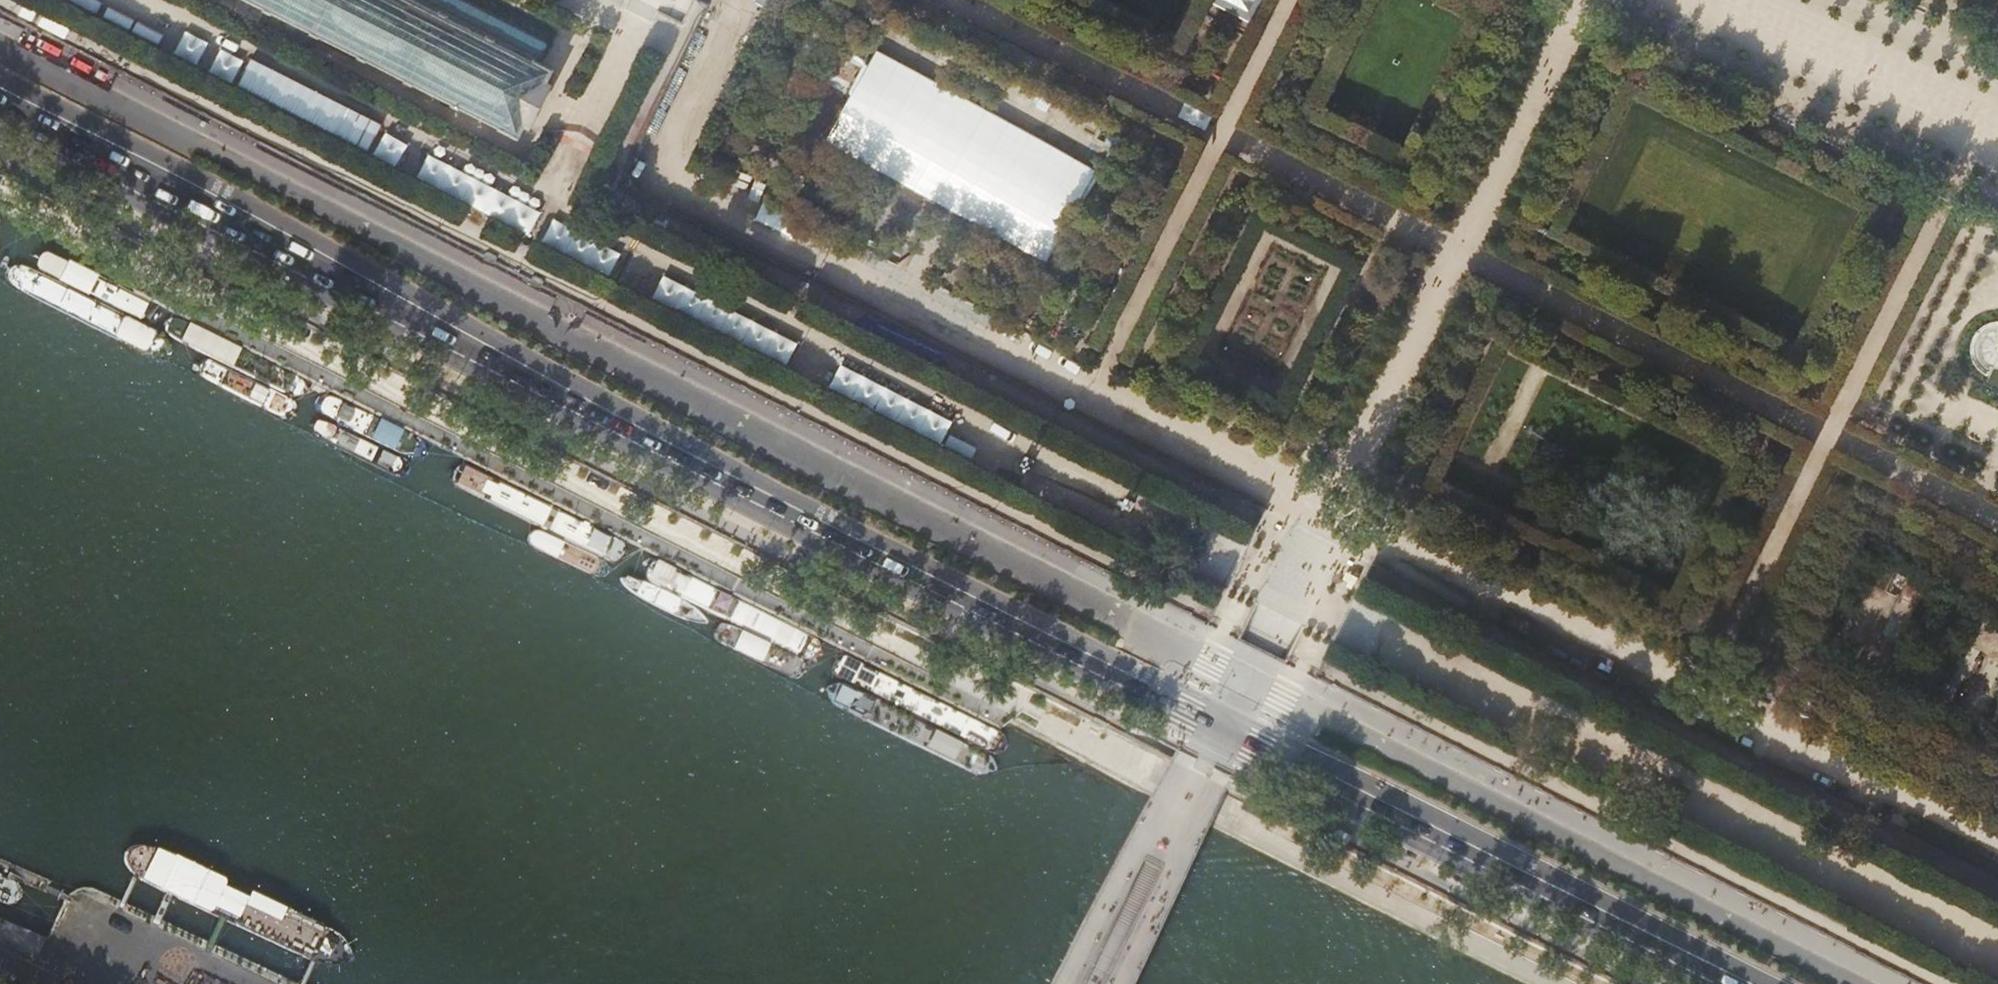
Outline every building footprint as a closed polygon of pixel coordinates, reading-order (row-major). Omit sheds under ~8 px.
[(519,136),(524,123),(529,126),(534,117),(528,114),(540,92),(546,95),(551,85),(546,82),(552,70),(536,62),(535,63),(493,42),(493,40),(489,38),(488,40),(446,18),(446,17),(442,14),(442,16),(410,0),(254,0),(269,8),(268,9),(272,11),(273,10),(316,31),(315,32),(320,35),(320,33),(363,55),(362,57),(366,59),(367,57),(410,79),(409,80),(413,82),(414,81),(457,103),(456,104),(460,106),(460,105),(504,127),(503,128),(519,136)] [(1257,0),(1217,0),(1249,16),(1257,0)] [(1244,221),(1217,304),(1237,311),(1264,227),(1244,221)] [(531,243),(522,238),(519,243),(528,248),(531,243)] [(1992,321),(1985,323),(1979,328),(1974,333),(1970,339),(1969,347),(1970,355),(1971,360),(1975,367),(1980,373),(1986,377),(1987,378),(1989,379),(1995,367),(1997,368),(1997,320),(1992,321)] [(136,876),(142,880),(170,893),(224,919),(314,961),(319,963),(333,966),(346,963),(355,960),(351,948),(344,939),(332,930),(156,848),(143,844),(133,846),(128,850),(125,857),(126,865),(132,873),(136,876)]
